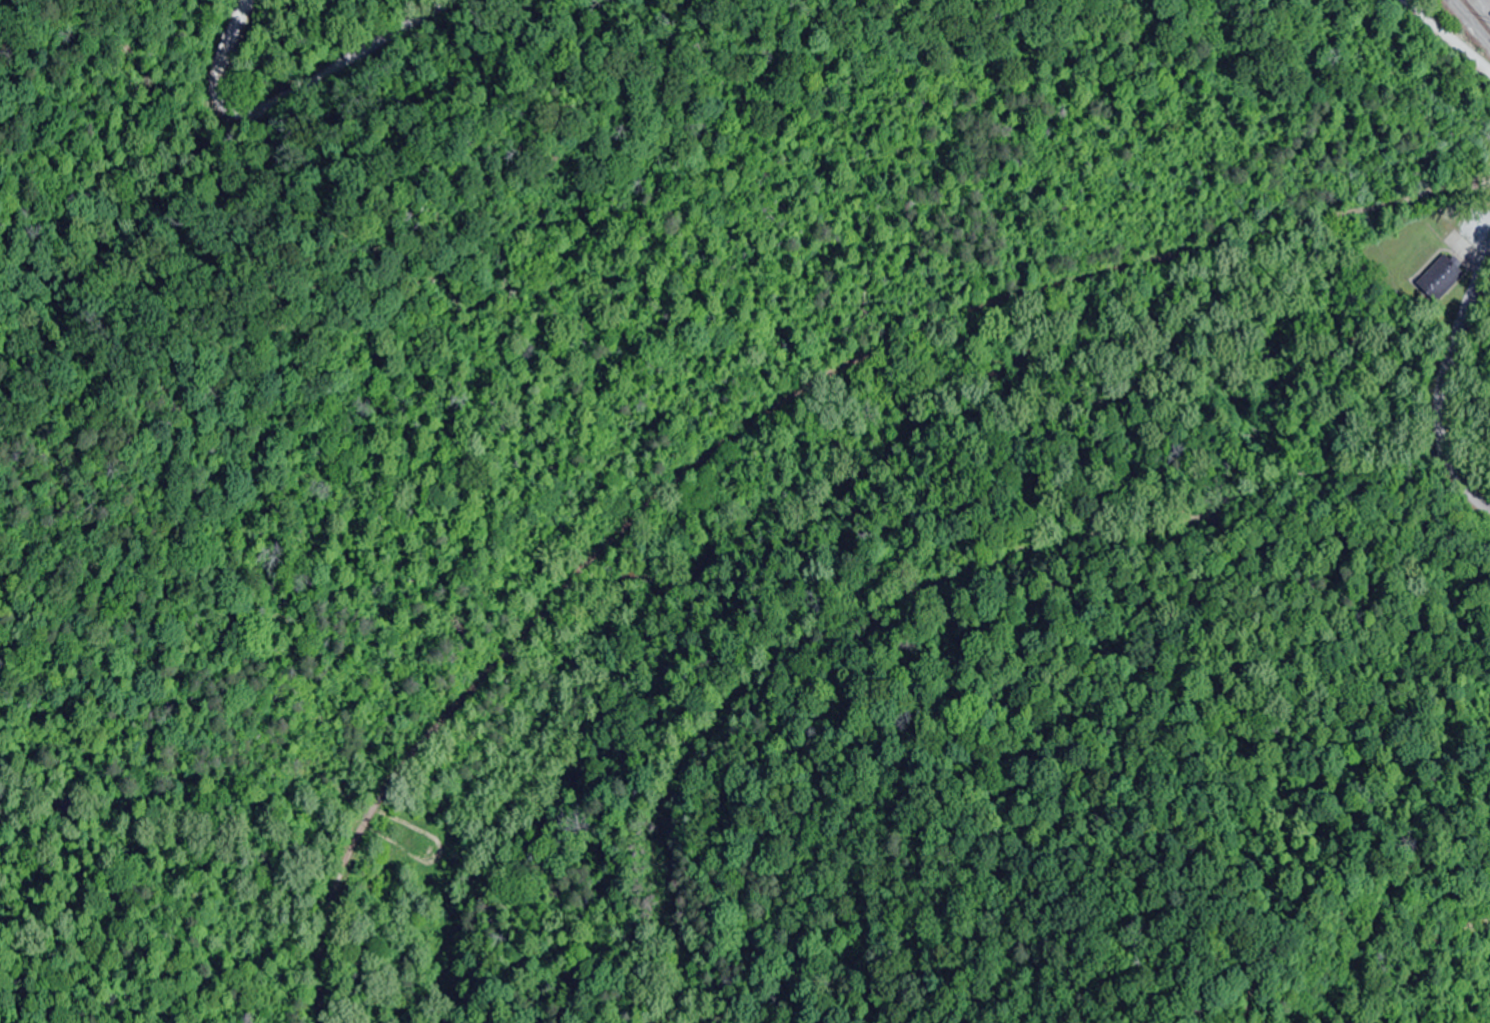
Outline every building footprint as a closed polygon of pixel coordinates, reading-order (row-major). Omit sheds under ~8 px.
[(1465,274),(1445,255),(1417,283),(1437,303),(1465,274)]
